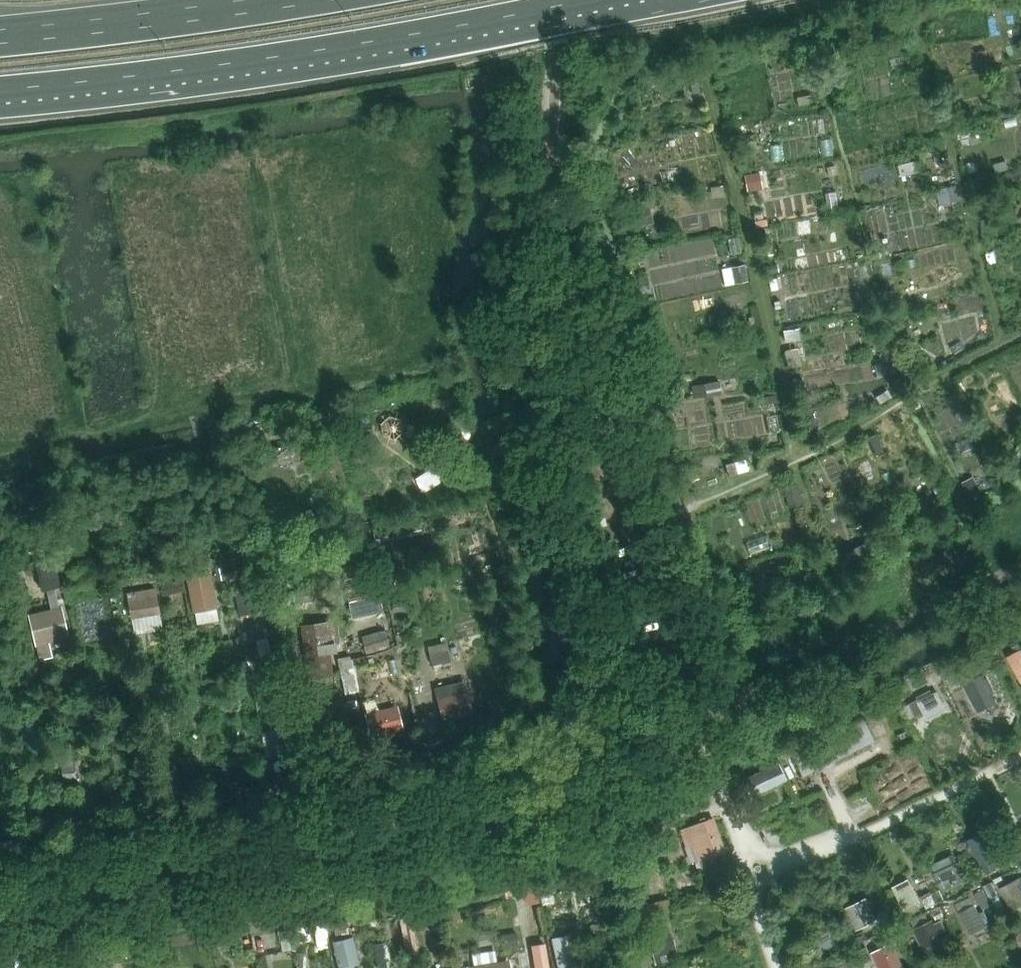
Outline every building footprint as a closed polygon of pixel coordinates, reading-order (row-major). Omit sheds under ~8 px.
[(797,58),(799,66),(812,63),(810,55),(797,58)] [(958,125),(971,121),(969,113),(956,117),(958,125)] [(899,165),(902,177),(919,172),(916,161),(899,165)] [(1007,161),(994,164),(996,172),(1009,169),(1007,161)] [(760,184),(758,171),(749,173),(750,185),(760,184)] [(955,186),(942,189),(945,205),(958,202),(955,186)] [(642,226),(653,223),(649,207),(638,210),(642,226)] [(754,221),(755,227),(768,225),(767,219),(754,221)] [(745,264),(731,267),(735,284),(748,281),(745,264)] [(778,264),(767,266),(768,274),(779,272),(778,264)] [(778,278),(769,280),(771,289),(780,287),(778,278)] [(896,294),(889,296),(891,306),(899,305),(896,294)] [(902,318),(890,322),(895,337),(907,333),(902,318)] [(797,348),(784,351),(788,368),(800,365),(797,348)] [(713,388),(705,383),(699,384),(701,397),(714,395),(713,388)] [(764,404),(772,403),(771,396),(763,397),(764,404)] [(390,415),(381,423),(383,435),(394,439),(404,431),(401,419),(390,415)] [(959,443),(964,454),(975,448),(970,438),(959,443)] [(292,453),(289,444),(269,449),(271,458),(292,453)] [(729,476),(738,474),(734,462),(725,465),(729,476)] [(964,488),(969,498),(981,491),(976,481),(964,488)] [(799,484),(784,489),(790,508),(804,504),(799,484)] [(847,554),(853,565),(873,554),(868,544),(847,554)] [(234,556),(223,559),(226,569),(236,566),(234,556)] [(55,561),(35,565),(41,591),(45,590),(55,588),(60,586),(55,561)] [(222,564),(214,566),(217,579),(225,577),(222,564)] [(245,566),(227,570),(232,594),(234,594),(238,615),(258,611),(253,590),(250,591),(245,566)] [(23,570),(15,572),(19,591),(27,589),(23,570)] [(213,572),(191,576),(197,610),(219,606),(213,572)] [(375,572),(344,579),(352,619),(384,612),(375,572)] [(182,581),(161,584),(163,594),(184,591),(182,581)] [(133,619),(162,614),(156,587),(128,592),(127,593),(132,619),(133,619)] [(50,609),(28,615),(35,640),(36,645),(37,645),(40,658),(54,654),(51,641),(69,637),(61,606),(59,606),(55,588),(45,590),(50,609)] [(311,589),(293,591),(295,603),(313,601),(311,589)] [(10,650),(11,657),(23,655),(21,643),(35,640),(28,615),(26,608),(2,613),(0,614),(0,652),(10,650)] [(336,620),(301,625),(308,679),(334,675),(330,645),(339,643),(336,620)] [(385,630),(362,637),(367,654),(390,647),(385,630)] [(449,646),(430,651),(433,663),(452,658),(449,646)] [(1007,657),(1018,678),(1020,676),(1020,649),(1007,657)] [(352,656),(337,660),(345,694),(360,691),(352,656)] [(956,670),(947,675),(953,687),(962,683),(956,670)] [(982,674),(963,683),(975,706),(993,696),(990,691),(994,689),(988,678),(985,679),(982,674)] [(444,721),(474,713),(465,680),(435,688),(434,688),(443,721),(444,721)] [(918,700),(909,704),(915,716),(923,712),(927,720),(946,710),(937,691),(932,694),(930,690),(916,697),(918,700)] [(405,729),(399,706),(367,714),(373,738),(405,729)] [(802,777),(875,742),(866,722),(794,759),(802,777)] [(752,799),(788,782),(778,761),(743,779),(752,799)] [(683,800),(672,804),(676,815),(686,811),(683,800)] [(712,857),(726,853),(713,818),(679,830),(691,868),(699,865),(703,877),(718,872),(712,857)] [(989,833),(969,843),(981,865),(1000,855),(989,833)] [(1020,863),(1020,861),(1019,857),(1016,850),(1014,846),(1007,849),(1015,866),(1020,863)] [(959,864),(935,874),(942,890),(951,886),(953,890),(964,886),(962,881),(966,879),(959,864)] [(977,885),(974,877),(967,881),(970,888),(977,885)] [(1000,887),(1009,905),(1020,899),(1020,877),(1000,887)] [(908,879),(893,887),(905,910),(920,902),(908,879)] [(983,886),(991,901),(999,896),(992,882),(983,886)] [(991,905),(983,889),(975,893),(983,909),(991,905)] [(931,894),(921,898),(926,908),(936,904),(931,894)] [(867,898),(845,908),(856,930),(877,919),(867,898)] [(639,918),(671,911),(668,899),(636,906),(639,918)] [(960,912),(959,913),(970,934),(990,924),(984,911),(978,914),(974,905),(960,912)] [(936,919),(943,916),(939,906),(932,910),(936,919)] [(933,920),(913,930),(923,949),(940,941),(936,934),(945,930),(941,921),(935,924),(933,920)] [(347,922),(334,923),(335,934),(348,932),(347,922)] [(806,943),(813,956),(837,944),(831,931),(806,943)] [(867,939),(863,931),(852,937),(856,944),(867,939)] [(293,933),(280,935),(283,948),(293,947),(295,946),(293,933)] [(516,933),(501,935),(503,948),(518,945),(516,933)] [(671,933),(649,939),(649,941),(656,964),(666,961),(664,954),(676,951),(671,933)] [(572,942),(570,935),(553,938),(552,938),(558,967),(578,967),(572,942)] [(355,966),(360,964),(353,936),(332,941),(339,967),(355,967),(355,966)] [(605,938),(590,940),(592,954),(608,952),(605,938)] [(383,942),(375,944),(379,967),(388,967),(383,942)] [(872,953),(879,967),(901,967),(903,967),(891,943),(872,953)] [(532,948),(536,967),(550,967),(545,946),(533,948),(532,948)] [(867,948),(857,953),(863,963),(873,959),(867,948)] [(498,964),(496,951),(473,955),(476,967),(507,967),(506,963),(498,964)] [(642,967),(651,967),(648,958),(640,960),(642,967)]
